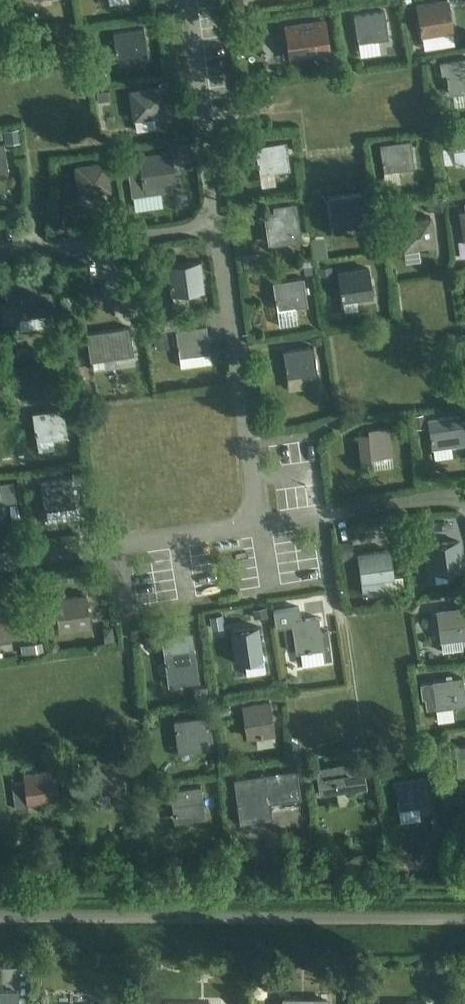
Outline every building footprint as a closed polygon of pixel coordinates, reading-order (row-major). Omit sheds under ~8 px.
[(243,0),(230,0),(232,13),(244,11),(243,0)] [(447,1),(417,6),(421,33),(452,28),(447,1)] [(388,38),(384,11),(354,15),(358,42),(388,38)] [(288,56),(298,54),(328,50),(325,29),(319,30),(318,20),(288,25),(290,34),(285,35),(288,56)] [(209,25),(209,40),(225,40),(225,24),(209,25)] [(143,27),(112,32),(116,59),(147,54),(143,27)] [(449,92),(464,90),(464,59),(440,63),(441,73),(445,72),(449,92)] [(321,70),(337,69),(336,62),(321,63),(321,70)] [(159,86),(130,91),(134,118),(135,131),(155,128),(153,115),(164,114),(162,100),(173,98),(171,80),(159,82),(159,86)] [(109,89),(97,91),(98,100),(110,99),(109,89)] [(18,128),(4,130),(6,144),(20,142),(18,128)] [(451,134),(453,143),(457,143),(460,163),(464,162),(464,132),(451,134)] [(409,140),(379,144),(383,172),(414,167),(409,140)] [(276,183),(274,171),(289,168),(285,141),(254,146),(260,186),(276,183)] [(191,143),(177,145),(180,160),(193,158),(191,143)] [(169,153),(140,157),(144,185),(173,180),(169,153)] [(105,162),(76,167),(80,194),(109,189),(105,162)] [(387,189),(373,191),(374,199),(388,197),(387,189)] [(361,193),(323,199),(329,238),(367,232),(361,193)] [(442,211),(440,200),(433,201),(423,203),(424,213),(442,211)] [(308,231),(298,232),(294,203),(274,207),(274,211),(264,213),(269,244),(300,240),(300,241),(309,240),(308,231)] [(137,207),(125,209),(126,220),(138,219),(137,207)] [(433,243),(429,216),(399,220),(403,248),(433,243)] [(69,223),(58,225),(60,233),(70,232),(69,223)] [(376,240),(365,242),(367,251),(377,250),(376,240)] [(327,259),(326,249),(314,250),(315,261),(327,259)] [(312,261),(304,262),(305,277),(314,276),(312,261)] [(188,305),(187,292),(202,290),(198,262),(168,267),(173,301),(171,302),(172,307),(188,305)] [(358,310),(356,298),(372,296),(368,268),(338,273),(343,312),(358,310)] [(330,279),(329,270),(320,271),(321,281),(330,279)] [(0,300),(0,309),(2,323),(3,323),(3,322),(16,320),(16,318),(51,313),(51,317),(53,317),(51,303),(50,303),(46,276),(2,282),(5,300),(0,300)] [(297,324),(294,306),(306,305),(302,277),(272,282),(279,326),(297,324)] [(137,314),(135,301),(121,303),(123,316),(137,314)] [(177,346),(179,357),(209,352),(205,325),(171,330),(173,346),(177,346)] [(129,327),(99,331),(103,359),(133,354),(129,327)] [(169,347),(167,332),(154,333),(156,349),(169,347)] [(321,343),(320,336),(310,337),(311,344),(321,343)] [(463,344),(463,343),(452,344),(454,356),(464,354),(464,344),(463,344)] [(312,346),(282,350),(286,377),(316,373),(312,346)] [(68,399),(67,385),(56,387),(57,400),(68,399)] [(27,404),(19,395),(10,403),(19,412),(27,404)] [(54,448),(52,438),(67,436),(62,409),(32,414),(38,451),(54,448)] [(423,414),(414,415),(415,428),(424,427),(423,414)] [(433,447),(463,443),(464,443),(464,419),(459,420),(458,415),(428,419),(433,447)] [(391,454),(387,425),(367,428),(367,432),(357,433),(361,462),(370,461),(370,457),(391,454)] [(33,485),(32,473),(23,474),(25,486),(33,485)] [(77,517),(75,506),(71,478),(41,483),(47,522),(77,517)] [(5,516),(3,502),(15,500),(12,480),(0,482),(0,517),(5,516)] [(420,533),(418,523),(411,525),(413,534),(420,533)] [(457,540),(427,545),(430,572),(460,568),(457,540)] [(353,559),(351,541),(341,542),(343,560),(353,559)] [(402,575),(392,577),(388,550),(358,554),(364,594),(404,588),(402,575)] [(46,625),(58,624),(75,621),(75,628),(89,626),(85,595),(43,601),(46,625)] [(9,638),(22,635),(17,604),(0,607),(0,639),(9,638)] [(266,607),(252,609),(253,618),(268,616),(266,607)] [(298,607),(271,611),(274,628),(291,626),(295,652),(301,651),(303,665),(324,662),(322,648),(320,634),(323,629),(318,626),(317,617),(300,620),(298,607)] [(457,638),(464,637),(464,609),(437,613),(443,653),(459,651),(457,638)] [(114,625),(103,626),(104,640),(116,639),(114,625)] [(264,671),(262,657),(260,643),(263,639),(259,636),(257,626),(230,630),(235,662),(244,660),(247,674),(264,671)] [(224,627),(210,629),(211,638),(226,636),(224,627)] [(48,643),(47,648),(51,653),(57,651),(58,645),(54,641),(48,643)] [(21,654),(42,650),(41,643),(19,646),(21,654)] [(193,649),(164,654),(168,679),(184,676),(185,683),(198,681),(193,649)] [(451,707),(464,705),(464,702),(462,678),(420,684),(422,699),(424,698),(425,709),(436,708),(438,723),(453,720),(451,707)] [(207,698),(206,687),(194,688),(196,700),(207,698)] [(271,718),(274,714),(271,711),(269,701),(242,706),(247,737),(274,733),(271,718)] [(231,716),(229,702),(218,704),(220,718),(231,716)] [(211,730),(206,730),(204,717),(174,721),(177,745),(193,743),(195,750),(208,748),(207,741),(213,740),(211,730)] [(455,747),(459,775),(464,774),(464,746),(455,747)] [(444,748),(447,764),(456,762),(454,747),(444,748)] [(362,760),(313,767),(318,795),(366,787),(362,760)] [(301,811),(299,798),(295,770),(257,776),(260,795),(268,794),(271,815),(301,811)] [(28,807),(27,803),(58,798),(53,771),(23,775),(24,782),(12,784),(15,809),(28,807)] [(424,777),(394,782),(398,809),(428,805),(424,777)] [(200,787),(170,791),(174,816),(189,814),(190,821),(205,818),(200,787)] [(444,829),(434,830),(434,840),(444,839),(444,829)] [(89,836),(80,837),(81,850),(90,850),(89,836)] [(440,854),(430,855),(432,863),(441,861),(440,854)] [(335,866),(336,857),(326,856),(326,865),(335,866)] [(29,957),(3,957),(3,959),(3,967),(29,967),(29,959),(29,957)] [(237,961),(232,964),(232,969),(237,972),(242,969),(242,964),(237,961)] [(131,971),(119,971),(119,983),(131,983),(131,971)] [(344,972),(329,972),(329,981),(344,981),(344,972)] [(18,991),(0,991),(0,1003),(18,1003),(18,991)]
